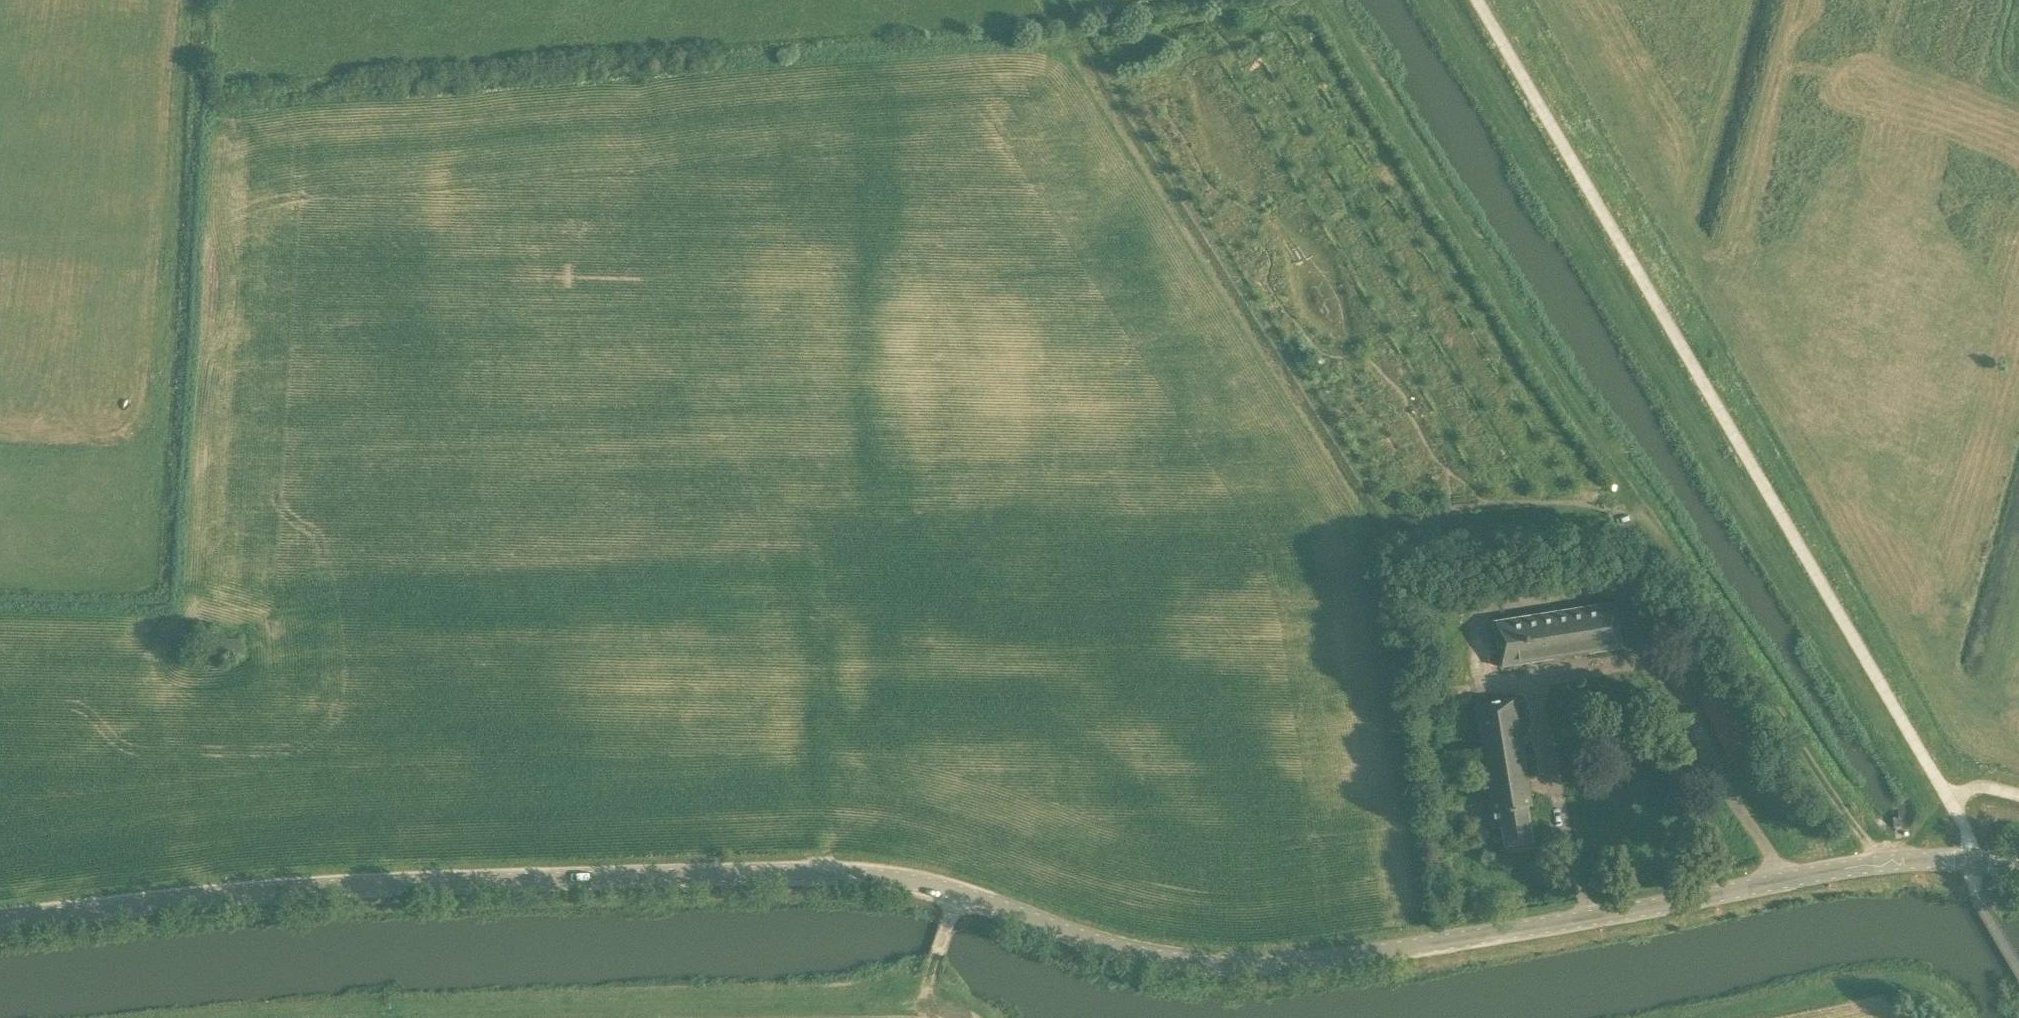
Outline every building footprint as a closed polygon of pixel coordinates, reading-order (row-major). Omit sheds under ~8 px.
[(1500,667),(1622,648),(1615,600),(1493,620),(1500,667)] [(1500,826),(1503,845),(1532,840),(1526,806),(1532,805),(1515,699),(1475,705),(1490,799),(1486,799),(1491,827),(1500,826)]
